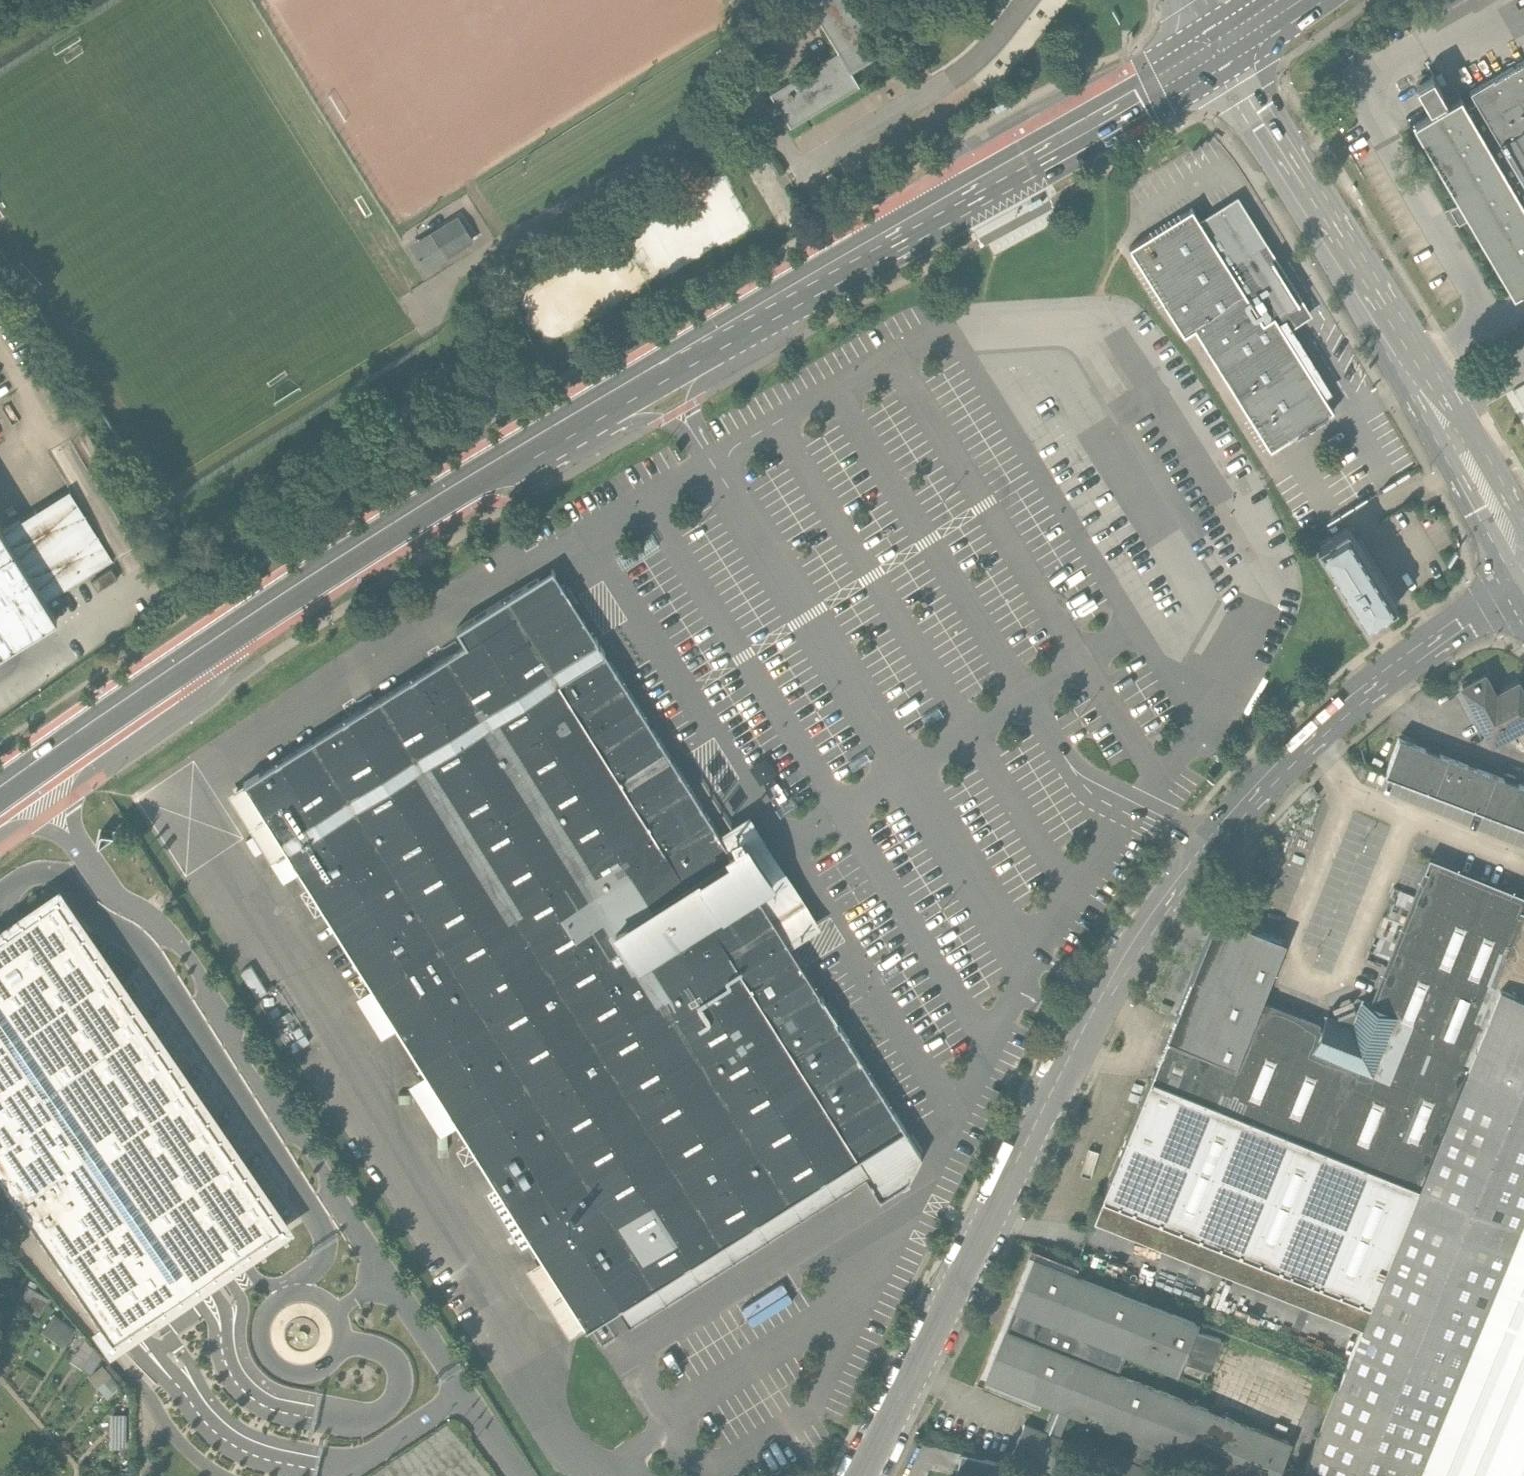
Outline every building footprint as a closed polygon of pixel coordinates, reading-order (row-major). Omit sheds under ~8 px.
[(791,127),(859,85),(851,72),(885,52),(854,0),(807,0),(838,51),(770,92),(790,124),(791,127)] [(1514,294),(1523,288),(1523,59),(1447,104),(1445,101),(1448,100),(1434,76),(1417,86),(1431,109),(1435,106),(1437,110),(1414,123),(1464,209),(1514,294)] [(1193,209),(1130,248),(1185,335),(1195,328),(1271,450),(1334,411),(1322,392),(1329,388),(1291,327),(1312,314),(1239,196),(1200,221),(1193,209)] [(467,214),(413,246),(430,273),(483,241),(467,214)] [(120,579),(71,495),(4,536),(0,530),(0,653),(120,579)] [(1354,534),(1348,526),(1318,545),(1367,623),(1397,604),(1354,534)] [(468,650),(248,789),(287,850),(334,922),(590,1328),(858,1159),(880,1196),(907,1180),(922,1153),(829,1010),(789,946),(743,872),(719,833),(604,649),(568,593),(551,567),(455,629),(468,650)] [(1463,686),(1492,741),(1515,729),(1523,724),(1523,694),(1518,683),(1500,692),(1495,695),(1484,675),(1463,686)] [(1515,729),(1523,748),(1523,724),(1515,729)] [(1400,739),(1386,773),(1523,826),(1523,786),(1409,742),(1400,739)] [(749,814),(719,833),(757,894),(789,946),(820,926),(788,875),(749,814)] [(1218,914),(1094,1218),(1363,1328),(1304,1475),(1523,1475),(1523,903),(1454,874),(1453,875),(1434,867),(1425,888),(1424,888),(1367,1032),(1356,1036),(1346,1041),(1260,1007),(1286,942),(1218,914)] [(114,1342),(125,1335),(139,1326),(158,1313),(178,1299),(191,1290),(206,1279),(223,1269),(242,1256),(285,1226),(57,897),(17,924),(0,935),(0,1178),(114,1342)] [(1055,1405),(1044,1432),(1024,1425),(1012,1454),(1066,1475),(1078,1446),(1058,1438),(1069,1411),(1140,1440),(1131,1462),(1111,1454),(1105,1469),(1097,1466),(1093,1475),(1165,1475),(1146,1468),(1150,1458),(1191,1474),(1196,1462),(1230,1475),(1279,1475),(1291,1444),(1225,1417),(1225,1416),(1210,1410),(1209,1411),(1116,1374),(1125,1351),(1178,1373),(1183,1360),(1208,1370),(1223,1334),(1076,1275),(1076,1274),(1035,1258),(1011,1318),(986,1379),(1042,1402),(1042,1401),(1055,1405)] [(30,1281),(21,1298),(46,1311),(54,1294),(30,1281)] [(59,1311),(45,1328),(66,1345),(80,1327),(59,1311)]
